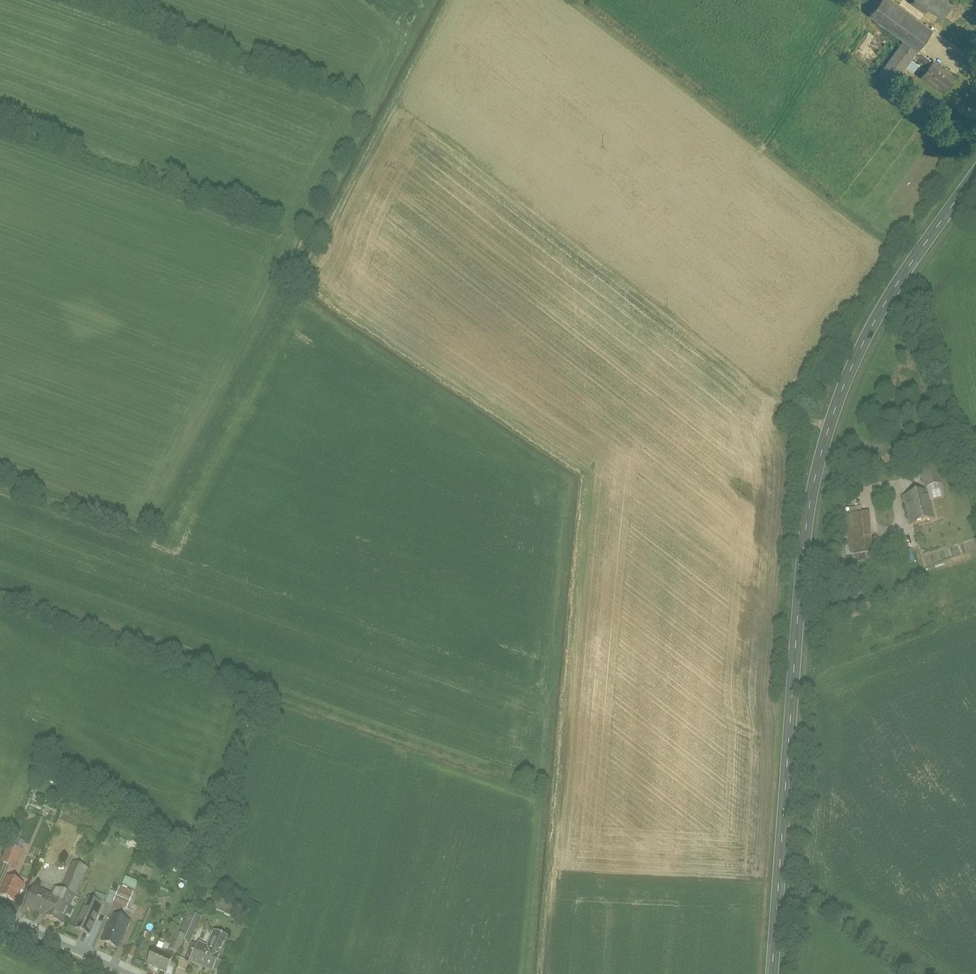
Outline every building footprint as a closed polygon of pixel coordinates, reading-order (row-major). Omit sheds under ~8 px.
[(895,0),(881,0),(872,12),(906,37),(919,46),(933,27),(895,0)] [(942,14),(952,0),(922,0),(942,14)] [(919,46),(906,37),(881,71),(894,80),(911,56),(919,46)] [(919,46),(911,56),(927,67),(934,57),(919,46)] [(923,72),(946,88),(957,73),(934,57),(927,67),(923,72)] [(928,473),(920,475),(924,488),(932,486),(928,473)] [(925,491),(903,498),(911,526),(933,519),(925,491)] [(860,515),(849,516),(852,555),(872,554),(868,515),(860,515)] [(846,556),(852,555),(849,516),(843,517),(846,556)] [(23,850),(10,844),(2,861),(15,868),(23,850)] [(76,895),(87,867),(74,861),(62,890),(74,895),(76,895)] [(8,876),(0,895),(16,902),(24,883),(8,876)] [(138,882),(126,877),(122,885),(135,890),(138,882)] [(53,894),(34,886),(26,905),(48,914),(47,916),(63,923),(74,895),(62,890),(55,887),(53,894)] [(121,886),(116,896),(130,902),(135,892),(121,886)] [(130,902),(116,896),(113,905),(127,911),(130,902)] [(242,908),(217,897),(212,908),(237,919),(242,908)] [(102,904),(88,898),(75,929),(90,935),(98,914),(102,904)] [(108,918),(113,906),(103,902),(102,904),(98,914),(108,918)] [(192,943),(204,915),(198,912),(193,922),(187,937),(185,940),(192,943)] [(129,920),(113,913),(101,941),(118,948),(129,920)] [(183,918),(177,932),(187,937),(193,922),(183,918)] [(208,945),(199,941),(190,962),(213,972),(214,969),(218,960),(228,936),(214,930),(208,945)] [(187,937),(177,932),(169,949),(179,953),(185,940),(187,937)] [(174,956),(154,948),(148,963),(167,971),(171,963),(174,956)] [(218,960),(214,969),(221,972),(225,963),(218,960)] [(174,973),(177,965),(171,963),(167,971),(174,973)]
